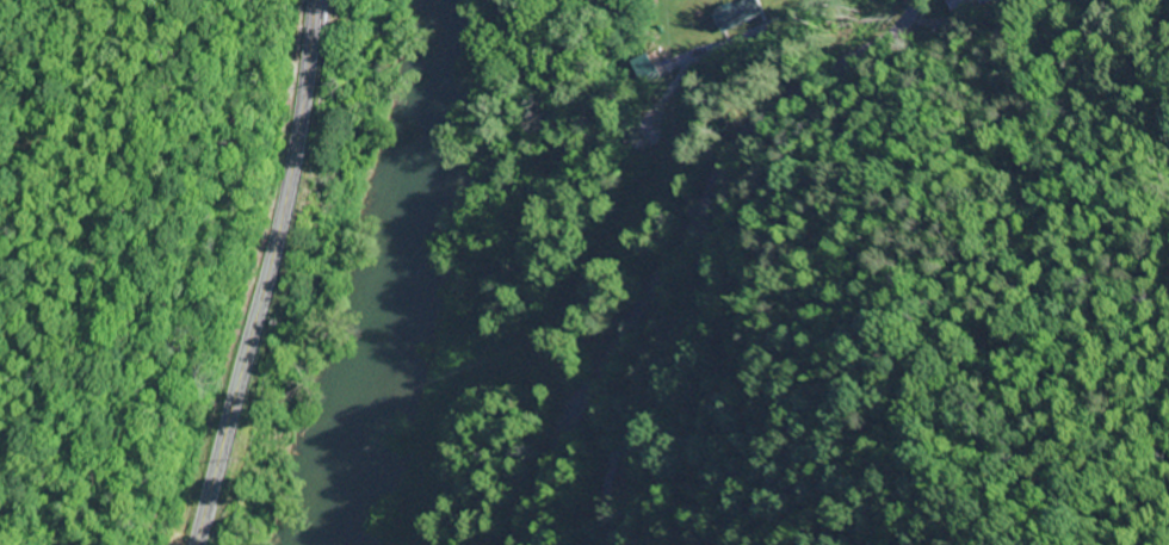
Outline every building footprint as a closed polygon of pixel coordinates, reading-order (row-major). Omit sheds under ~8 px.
[(721,42),(762,24),(751,0),(741,0),(708,14),(721,42)] [(949,1),(955,15),(995,0),(952,0),(949,1)] [(654,75),(645,55),(629,63),(637,82),(654,75)]
